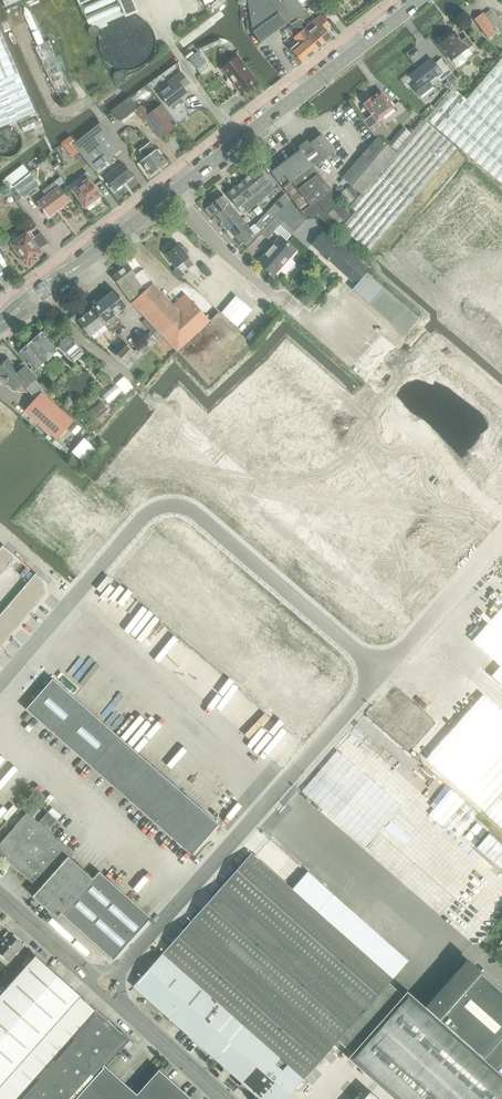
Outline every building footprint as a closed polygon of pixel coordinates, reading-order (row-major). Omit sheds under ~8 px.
[(279,0),(247,0),(252,33),(261,44),(294,19),(290,14),(286,9),(281,3),(279,0)] [(281,3),(286,9),(296,0),(285,0),(281,3)] [(301,6),(296,0),(286,9),(290,14),(301,6)] [(294,19),(305,11),(301,6),(290,14),(294,19)] [(489,39),(498,33),(483,13),(474,20),(489,39)] [(304,30),(303,30),(298,20),(290,25),(291,25),(294,29),(298,34),(302,31),(317,50),(331,38),(325,31),(330,26),(321,15),(304,30)] [(18,73),(0,31),(0,81),(18,73)] [(302,31),(298,34),(293,38),(297,43),(289,50),(301,64),(317,50),(302,31)] [(439,44),(452,61),(456,66),(458,67),(465,62),(465,59),(464,58),(470,53),(468,49),(472,45),(467,38),(461,42),(454,32),(446,39),(445,37),(439,41),(440,43),(439,44)] [(218,37),(198,47),(201,52),(221,43),(218,37)] [(57,95),(70,89),(48,41),(35,47),(57,95)] [(206,63),(197,51),(188,58),(197,70),(206,63)] [(237,56),(221,69),(228,77),(227,78),(227,79),(226,79),(226,80),(226,81),(226,82),(227,82),(227,83),(228,84),(229,84),(231,85),(233,84),(240,93),(252,84),(250,82),(254,79),(237,56)] [(434,64),(431,59),(410,76),(416,84),(412,87),(420,97),(433,86),(431,84),(437,80),(439,83),(451,73),(440,59),(434,64)] [(485,79),(467,100),(450,86),(423,117),(437,129),(440,132),(501,185),(501,59),(485,79)] [(0,81),(0,127),(35,112),(18,73),(0,81)] [(167,80),(158,88),(162,93),(160,94),(169,107),(171,105),(174,110),(184,102),(180,98),(187,93),(183,88),(189,84),(181,73),(169,82),(167,80)] [(363,122),(375,138),(386,130),(379,120),(394,109),(393,108),(394,106),(391,103),(389,102),(380,91),(371,98),(370,98),(367,97),(363,100),(364,103),(363,104),(371,115),(363,122)] [(137,93),(130,98),(138,108),(142,105),(145,103),(142,100),(137,93)] [(142,105),(138,108),(130,98),(129,97),(121,103),(128,113),(129,115),(135,110),(143,122),(146,119),(161,138),(177,126),(161,106),(150,115),(142,105)] [(116,120),(121,121),(129,115),(128,113),(121,103),(110,112),(116,120)] [(341,229),(368,252),(457,148),(425,121),(396,153),(361,194),(350,207),(355,211),(341,229)] [(99,123),(73,145),(94,172),(120,150),(99,123)] [(307,140),(298,147),(300,151),(305,157),(327,141),(322,135),(310,144),(307,140)] [(342,178),(361,194),(396,153),(377,137),(342,178)] [(327,141),(305,157),(313,167),(314,166),(321,161),(334,152),(328,143),(327,141)] [(166,165),(160,157),(161,154),(158,150),(156,150),(150,142),(139,151),(144,158),(140,161),(150,176),(166,165)] [(300,151),(268,175),(284,194),(291,200),(304,216),(317,216),(332,229),(350,216),(313,167),(305,157),(300,151)] [(132,176),(122,164),(104,178),(115,191),(132,176)] [(275,190),(258,169),(250,175),(261,189),(267,196),(275,190)] [(86,172),(68,185),(84,208),(85,207),(87,210),(93,205),(92,203),(100,197),(92,187),(95,185),(86,172)] [(31,174),(10,190),(16,199),(20,196),(23,198),(40,185),(31,174)] [(250,175),(242,182),(254,196),(253,196),(258,202),(262,199),(256,192),(261,189),(250,175)] [(48,217),(70,201),(59,187),(55,182),(42,191),(46,196),(38,203),(48,217)] [(251,208),(258,202),(253,196),(254,196),(242,182),(234,188),(251,208)] [(344,206),(357,196),(350,186),(337,195),(344,206)] [(226,194),(238,208),(243,214),(247,211),(251,208),(234,188),(226,194)] [(284,194),(281,198),(288,204),(290,202),(291,200),(284,194)] [(223,196),(206,210),(212,218),(214,217),(230,204),(223,196)] [(281,198),(278,201),(285,208),(288,204),(281,198)] [(278,201),(274,205),(281,211),(285,208),(278,201)] [(278,215),(277,216),(283,222),(293,232),(305,220),(290,202),(288,204),(285,208),(281,211),(278,215)] [(214,217),(220,224),(236,212),(230,204),(214,217)] [(274,205),(271,208),(278,215),(281,211),(274,205)] [(271,208),(268,212),(275,218),(277,216),(278,215),(271,208)] [(227,232),(228,231),(242,220),(236,212),(220,224),(227,232)] [(268,212),(264,215),(271,222),(275,218),(268,212)] [(264,215),(261,219),(268,225),(271,222),(264,215)] [(261,232),(260,233),(267,239),(283,222),(277,216),(275,218),(271,222),(268,225),(265,229),(261,232)] [(261,219),(258,222),(265,229),(268,225),(261,219)] [(228,231),(234,238),(248,227),(242,220),(228,231)] [(258,222),(255,226),(261,232),(265,229),(258,222)] [(241,246),(244,244),(247,247),(256,238),(248,227),(234,238),(241,246)] [(311,245),(338,270),(356,285),(352,290),(405,336),(419,319),(366,273),(369,270),(352,254),(325,230),(311,245)] [(37,249),(39,248),(32,239),(34,237),(29,231),(19,239),(14,233),(0,245),(0,248),(2,252),(11,245),(26,265),(28,263),(30,266),(36,261),(35,259),(36,257),(40,253),(37,249)] [(280,238),(259,262),(274,275),(280,268),(283,271),(287,271),(292,266),(292,261),(288,258),(295,251),(285,242),(280,238)] [(188,270),(194,265),(189,259),(190,258),(188,254),(188,252),(185,248),(183,248),(182,249),(179,245),(172,250),(172,249),(169,249),(166,251),(165,254),(166,255),(165,255),(175,269),(171,272),(178,280),(184,276),(180,271),(185,267),(188,270)] [(207,277),(212,274),(204,264),(200,268),(207,277)] [(143,270),(136,275),(129,265),(113,277),(132,303),(132,304),(141,314),(163,295),(153,284),(143,270)] [(127,306),(115,291),(97,304),(94,300),(90,303),(93,307),(92,308),(93,310),(93,309),(105,324),(111,333),(121,325),(114,316),(127,306)] [(185,294),(173,306),(163,295),(141,314),(145,318),(141,322),(152,334),(156,330),(177,352),(210,321),(185,294)] [(235,296),(221,313),(238,328),(252,311),(235,296)] [(93,309),(93,310),(77,322),(89,337),(105,324),(93,309)] [(219,313),(210,321),(177,352),(208,386),(251,345),(219,313)] [(61,356),(41,333),(28,344),(49,367),(61,356)] [(73,361),(79,356),(83,353),(67,335),(58,344),(73,361)] [(286,339),(267,360),(274,366),(281,372),(299,351),(286,339)] [(131,349),(123,341),(112,352),(120,360),(131,349)] [(140,347),(145,352),(149,348),(144,343),(140,347)] [(18,353),(39,376),(45,371),(49,367),(28,344),(18,353)] [(299,351),(281,372),(290,380),(308,358),(299,351)] [(308,358),(290,380),(299,388),(317,366),(308,358)] [(34,397),(43,390),(39,385),(34,380),(36,379),(25,366),(19,372),(8,359),(0,366),(0,376),(12,390),(19,384),(24,389),(25,388),(34,397)] [(317,366),(299,388),(308,396),(327,374),(319,368),(317,366)] [(327,374),(308,396),(317,404),(336,383),(327,374)] [(44,381),(39,385),(43,390),(45,392),(50,388),(44,381)] [(336,383),(317,404),(327,412),(345,391),(344,390),(336,383)] [(115,385),(103,396),(108,402),(121,391),(115,385)] [(177,389),(169,399),(191,418),(199,408),(177,389)] [(345,391),(327,412),(340,424),(359,402),(345,391)] [(56,440),(73,421),(41,392),(25,410),(56,440)] [(252,408),(273,426),(281,417),(260,398),(252,408)] [(97,419),(108,409),(101,401),(89,411),(97,419)] [(244,417),(265,436),(273,426),(252,408),(244,417)] [(236,426),(257,445),(265,436),(244,417),(236,426)] [(281,417),(273,426),(292,443),(300,433),(281,417)] [(141,432),(137,436),(159,455),(167,446),(145,426),(141,432)] [(228,435),(228,436),(249,454),(257,445),(236,426),(228,435)] [(273,426),(265,436),(284,452),(292,443),(273,426)] [(73,453),(69,458),(79,466),(83,461),(84,463),(97,449),(95,448),(98,444),(88,436),(85,439),(84,438),(71,451),(73,453)] [(137,436),(129,445),(151,464),(159,455),(137,436)] [(228,436),(220,445),(241,463),(249,454),(228,436)] [(265,436),(257,445),(276,461),(284,452),(265,436)] [(129,445),(121,454),(143,473),(151,464),(129,445)] [(257,445),(249,454),(268,471),(268,470),(276,461),(257,445)] [(249,454),(241,463),(260,480),(268,471),(249,454)] [(237,529),(241,533),(246,527),(242,523),(237,529)] [(0,552),(0,648),(28,616),(29,617),(47,595),(43,584),(44,584),(44,582),(37,576),(37,575),(36,576),(21,563),(12,573),(10,571),(20,560),(19,559),(19,560),(13,554),(12,555),(4,548),(0,552)] [(472,641),(483,650),(500,666),(491,676),(501,685),(501,607),(472,641)] [(191,855),(218,824),(53,679),(26,710),(191,855)] [(426,759),(487,812),(501,795),(501,711),(494,705),(483,695),(426,759)] [(487,812),(501,826),(501,795),(487,812)] [(151,918),(99,872),(93,879),(70,858),(74,854),(47,830),(57,820),(48,812),(38,822),(28,812),(0,843),(0,859),(1,859),(3,856),(11,863),(40,889),(33,896),(58,918),(62,914),(113,960),(151,918)] [(477,847),(501,869),(501,845),(489,833),(477,847)] [(134,986),(166,1014),(190,1036),(261,1098),(285,1098),(327,1052),(338,1039),(389,983),(393,979),(409,961),(394,947),(378,966),(292,889),(252,853),(134,986)] [(7,931),(0,938),(0,940),(3,942),(0,945),(0,956),(0,957),(2,956),(7,961),(13,954),(15,955),(20,949),(19,948),(22,944),(7,931)] [(35,956),(0,996),(0,1086),(80,996),(35,956)] [(338,1039),(353,1053),(349,1057),(396,1098),(501,1098),(501,1076),(500,1074),(501,1072),(501,991),(479,971),(482,968),(470,958),(425,1008),(408,992),(404,997),(389,983),(338,1039)] [(159,1071),(137,1096),(104,1067),(124,1044),(122,1042),(126,1037),(95,1009),(85,1000),(80,996),(0,1086),(0,1098),(190,1098),(159,1071)] [(173,1065),(170,1062),(164,1069),(167,1072),(173,1065)]
